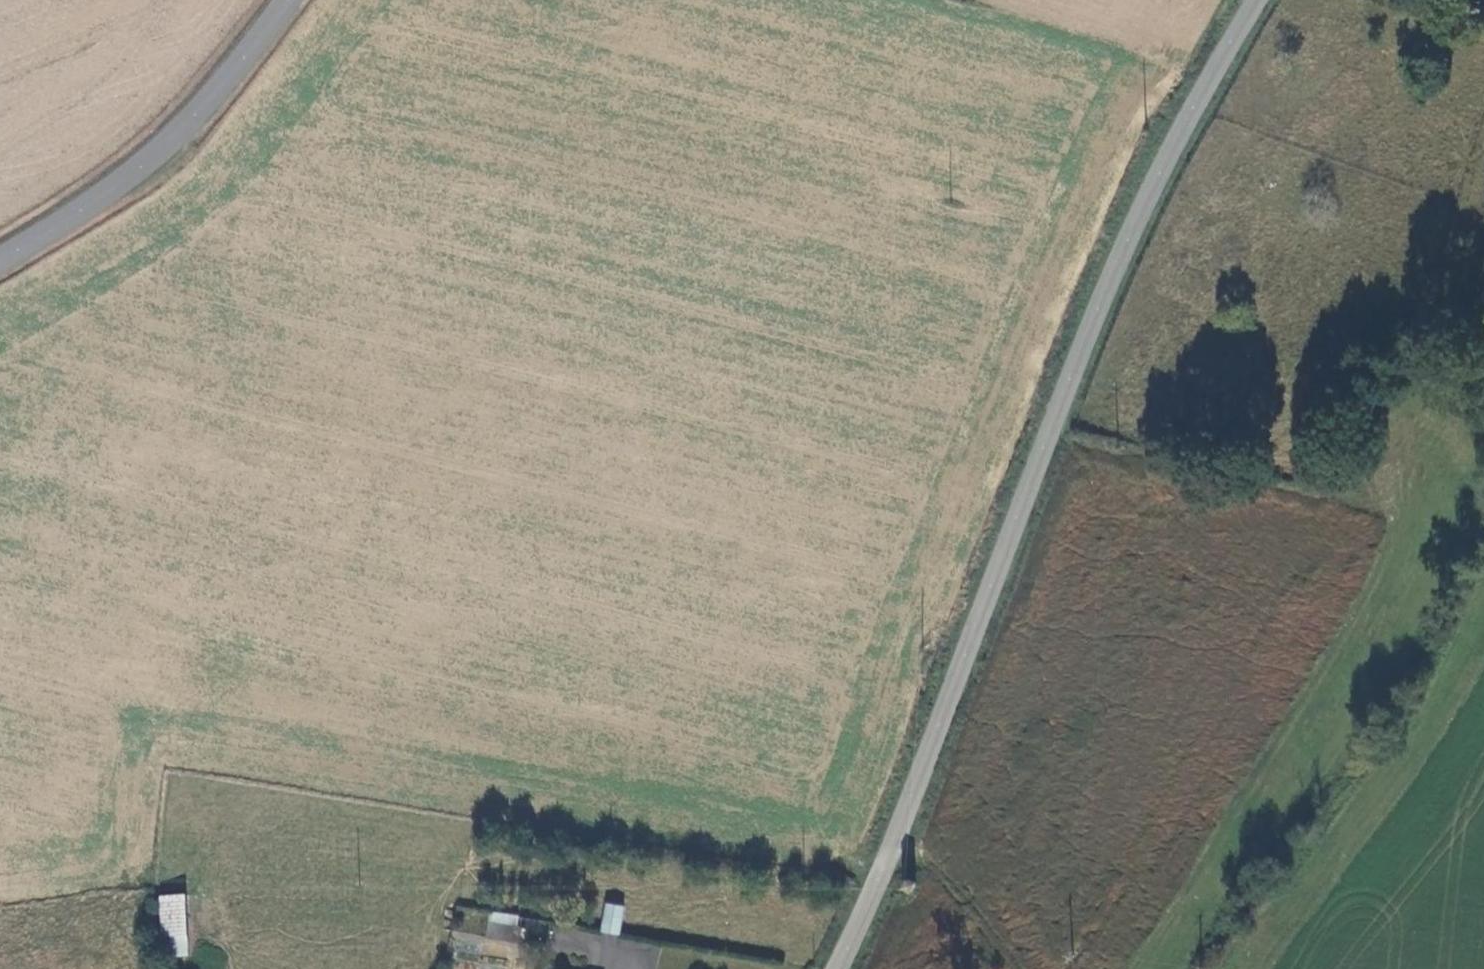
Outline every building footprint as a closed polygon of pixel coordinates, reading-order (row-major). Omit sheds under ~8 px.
[(917,888),(921,881),(910,874),(901,887),(913,894),(917,888)] [(186,897),(160,897),(163,958),(188,958),(186,897)] [(607,904),(602,931),(619,933),(624,907),(607,904)] [(516,943),(520,918),(488,914),(485,939),(516,943)]
